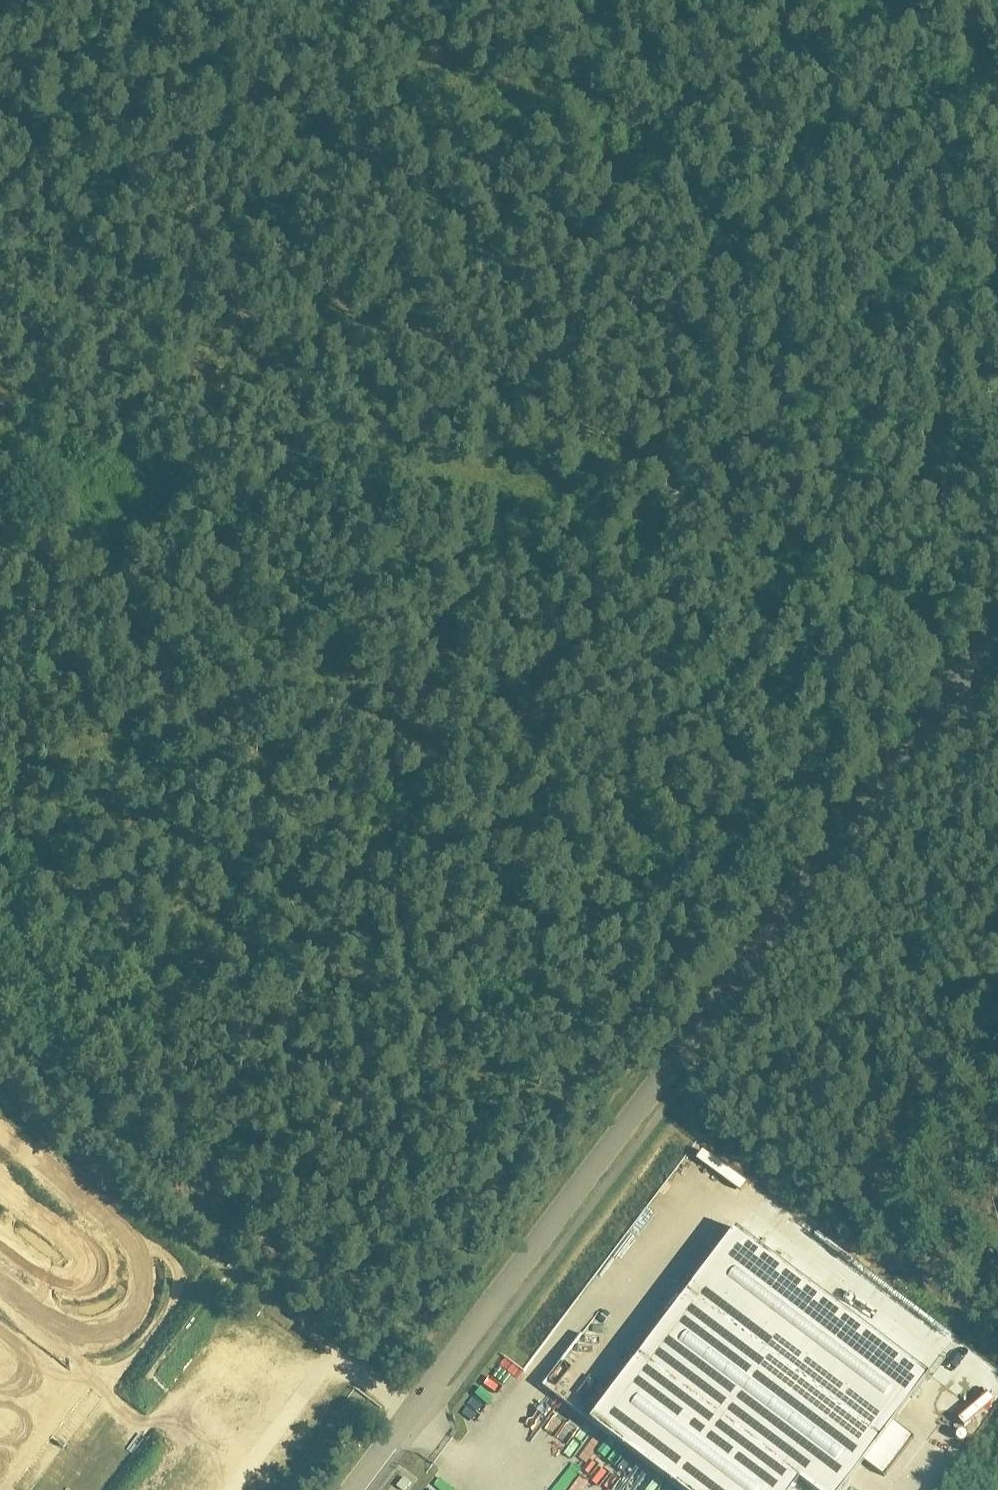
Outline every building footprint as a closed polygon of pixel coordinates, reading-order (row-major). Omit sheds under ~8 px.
[(592,1423),(682,1489),(796,1489),(803,1481),(815,1489),(846,1489),(868,1460),(884,1472),(913,1434),(895,1421),(932,1371),(737,1227),(592,1423)]
